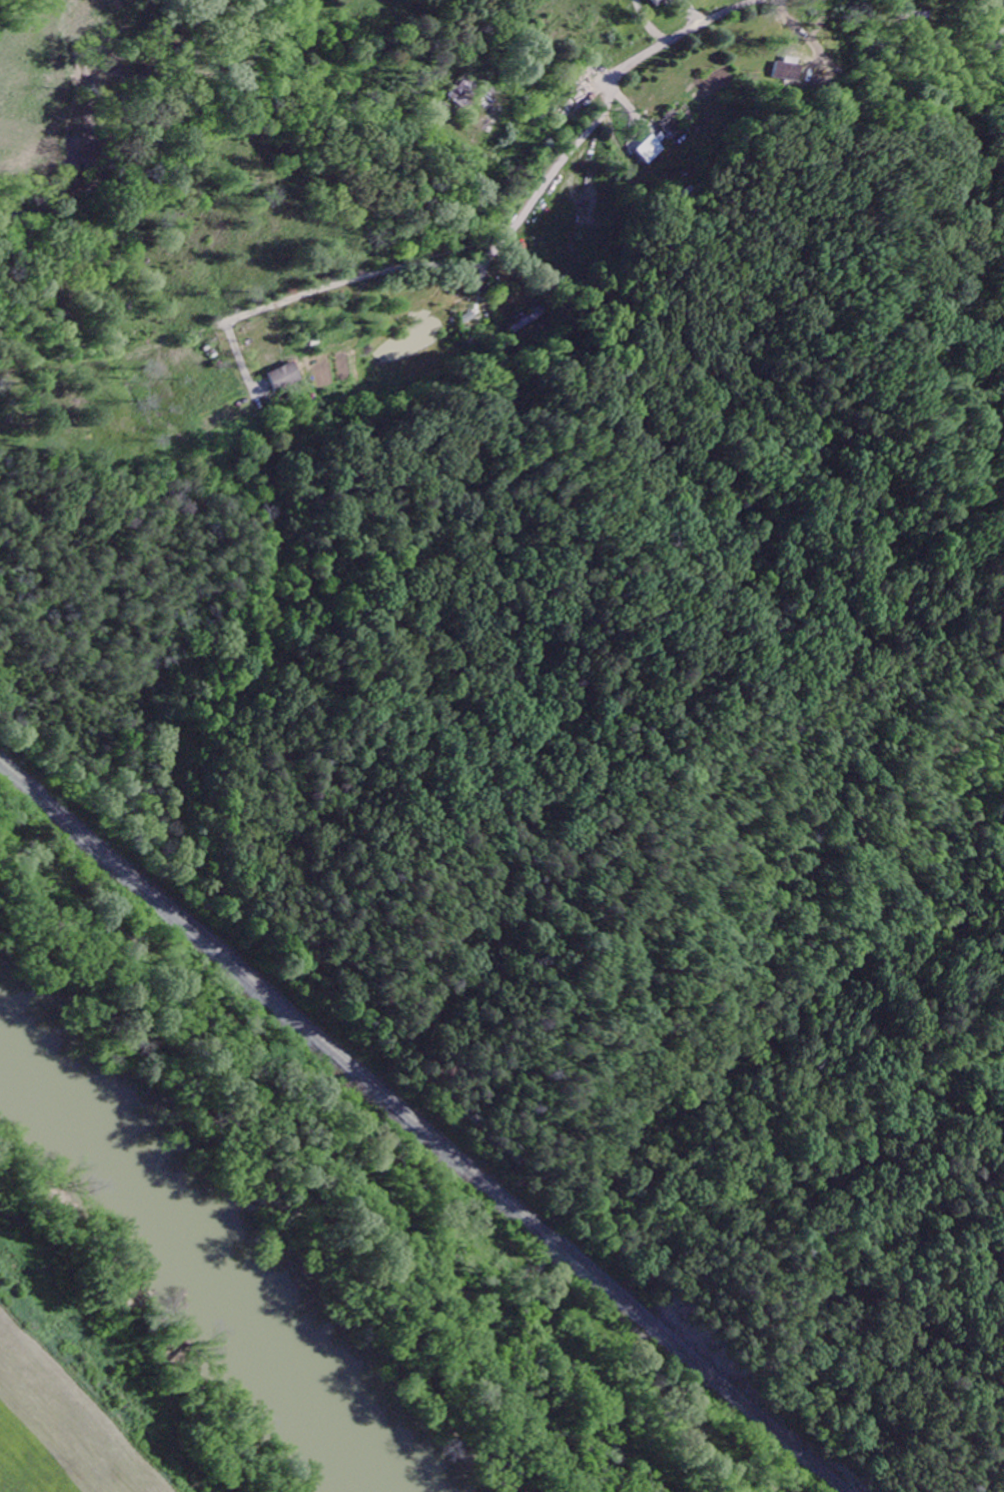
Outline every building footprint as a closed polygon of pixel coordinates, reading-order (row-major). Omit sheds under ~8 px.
[(649,9),(666,0),(644,0),(649,9)] [(796,85),(798,61),(784,60),(784,65),(771,64),(771,84),(796,85)] [(630,153),(644,168),(661,152),(647,137),(630,153)] [(297,382),(288,363),(262,376),(271,395),(297,382)]
